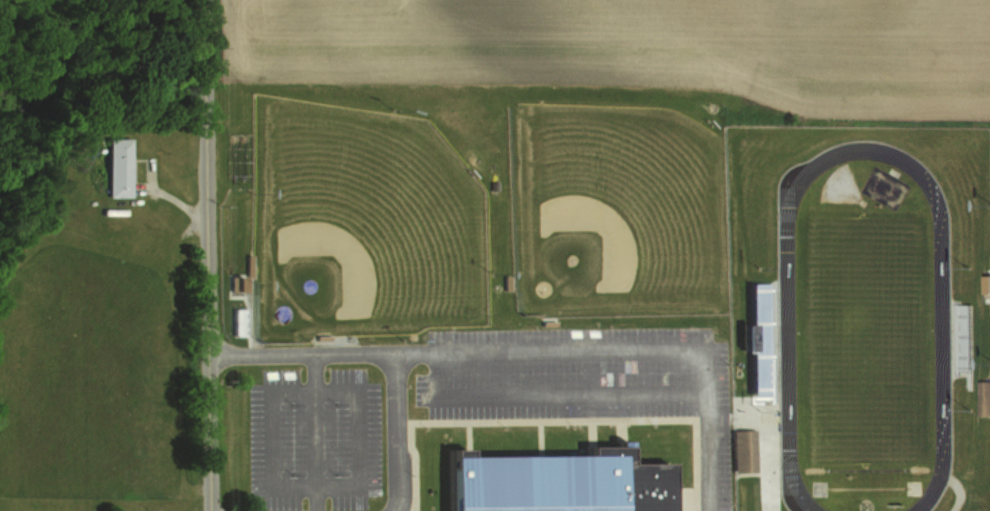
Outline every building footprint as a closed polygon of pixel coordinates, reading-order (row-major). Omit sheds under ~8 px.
[(127,198),(127,139),(104,139),(104,198),(127,198)] [(242,254),(242,274),(250,274),(250,254),(242,254)] [(982,295),(989,295),(989,272),(982,272),(982,295)] [(228,275),(228,292),(240,292),(239,275),(228,275)] [(500,275),(499,288),(507,289),(507,275),(500,275)] [(743,281),(743,322),(736,322),(736,348),(744,348),(744,393),(769,393),(768,281),(743,281)] [(956,303),(957,366),(970,366),(969,303),(956,303)] [(230,306),(230,334),(245,334),(245,306),(230,306)] [(977,412),(989,412),(989,379),(976,379),(977,412)] [(728,427),(730,471),(752,470),(751,427),(728,427)] [(663,461),(663,510),(438,510),(437,455),(441,455),(441,448),(458,448),(458,455),(465,455),(537,454),(576,454),(576,446),(589,446),(605,446),(605,438),(620,438),(621,462),(663,461)]
